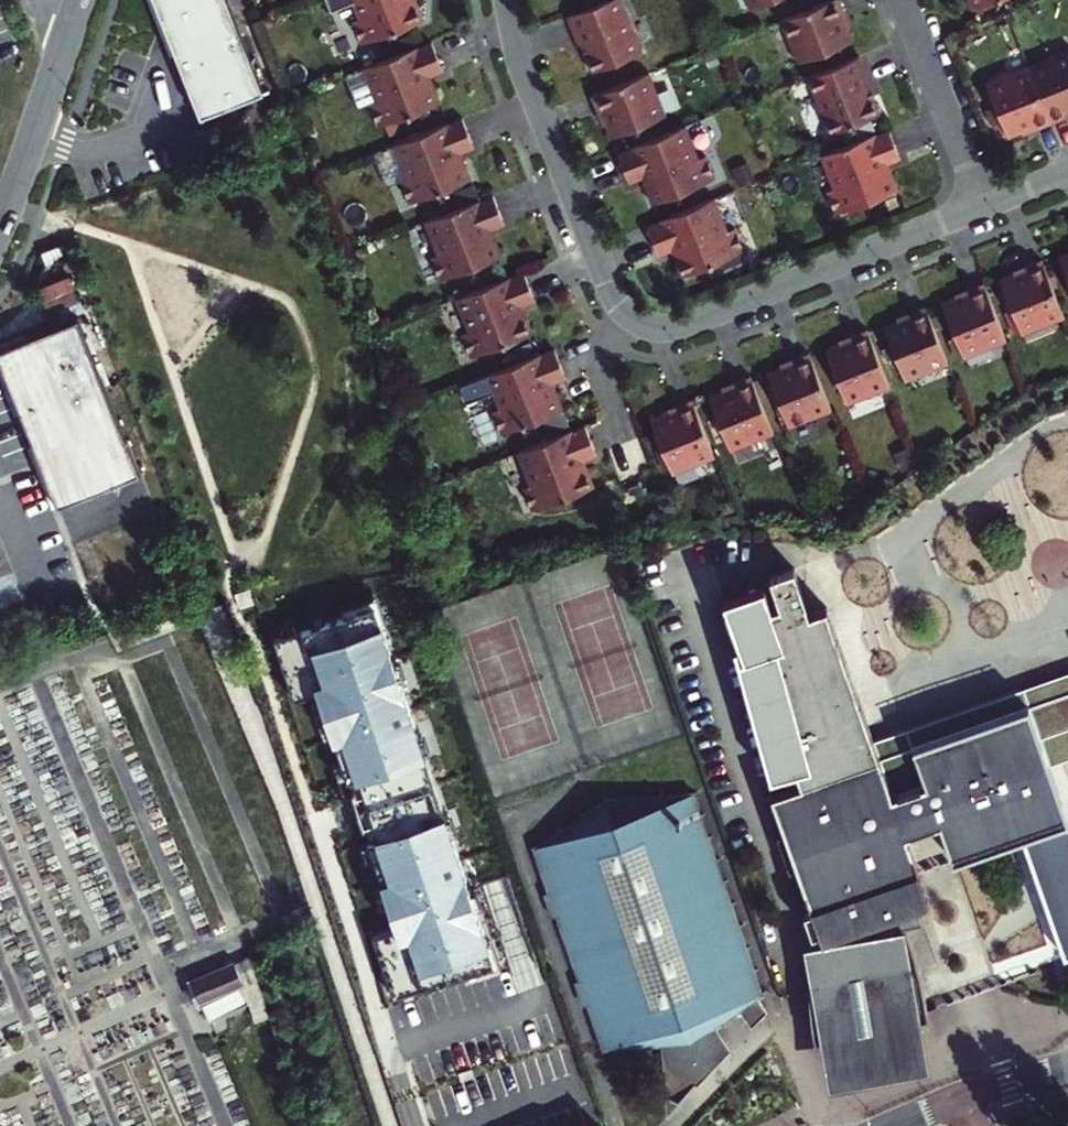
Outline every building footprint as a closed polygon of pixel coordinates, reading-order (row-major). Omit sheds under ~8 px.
[(176,59),(182,57),(158,0),(151,0),(176,59)] [(182,57),(207,115),(218,111),(269,90),(231,0),(158,0),(182,57)] [(367,16),(357,20),(366,42),(426,18),(418,0),(360,0),(367,16)] [(426,18),(428,18),(421,0),(418,0),(426,18)] [(567,16),(579,45),(583,43),(594,70),(639,52),(619,0),(606,0),(567,16)] [(784,18),(801,61),(851,41),(840,14),(845,12),(840,0),(830,0),(784,18)] [(969,10),(993,0),(965,0),(969,10)] [(417,46),(365,67),(378,101),(369,104),(378,127),(437,103),(427,77),(430,75),(442,70),(431,42),(418,47),(417,46)] [(1051,122),(1067,115),(1065,110),(1067,109),(1067,52),(1030,67),(1048,115),(1051,122)] [(858,56),(809,76),(832,132),(877,114),(866,86),(870,85),(858,56)] [(1036,128),(1051,122),(1048,115),(1030,67),(990,83),(1010,132),(1033,123),(1036,128)] [(646,73),(591,96),(597,111),(602,110),(613,137),(663,116),(646,73)] [(427,77),(437,103),(440,102),(430,75),(427,77)] [(448,123),(396,144),(409,177),(399,181),(408,204),(468,180),(458,153),(460,153),(473,148),(462,118),(449,124),(448,123)] [(686,125),(629,148),(630,149),(617,154),(629,183),(643,177),(646,176),(656,202),(718,178),(709,155),(700,159),(686,125)] [(875,133),(822,154),(835,188),(826,192),(835,214),(894,190),(884,164),(887,163),(899,158),(888,129),(875,134),(875,133)] [(458,153),(468,180),(471,179),(460,153),(458,153)] [(884,164),(894,190),(897,189),(887,163),(884,164)] [(656,202),(646,176),(643,177),(653,203),(656,202)] [(479,199),(426,221),(440,254),(430,258),(439,280),(499,256),(488,231),(491,229),(504,224),(492,195),(480,201),(479,199)] [(715,197),(658,220),(659,221),(646,226),(658,255),(672,249),(675,248),(685,275),(747,250),(738,227),(729,231),(715,197)] [(488,231),(499,256),(502,256),(491,229),(488,231)] [(685,275),(675,248),(672,249),(683,276),(685,275)] [(64,252),(44,259),(49,271),(68,263),(64,252)] [(1058,258),(1067,281),(1067,254),(1058,258)] [(1042,258),(1025,265),(1027,271),(1000,281),(1020,331),(1063,314),(1042,258)] [(510,276),(457,298),(470,331),(461,335),(470,358),(529,334),(519,307),(521,306),(534,301),(523,272),(510,277),(510,276)] [(983,282),(966,289),(968,293),(942,305),(962,354),(1005,337),(983,282)] [(925,305),(908,312),(910,317),(884,328),(904,378),(947,360),(925,305)] [(519,307),(529,334),(532,333),(521,306),(519,307)] [(24,325),(0,335),(0,373),(15,409),(21,407),(34,437),(28,439),(53,502),(59,500),(141,466),(77,310),(27,331),(24,325)] [(866,329),(850,335),(852,340),(825,351),(845,401),(888,384),(866,329)] [(541,353),(488,374),(501,408),(492,412),(501,434),(560,410),(550,384),(552,383),(565,378),(554,349),(541,354),(541,353)] [(808,352),(792,359),(793,364),(767,374),(787,424),(830,407),(808,352)] [(750,375),(733,382),(735,387),(709,397),(729,448),(772,431),(750,375)] [(550,384),(560,410),(563,409),(552,383),(550,384)] [(692,399),(675,405),(677,410),(651,421),(671,471),(714,453),(692,399)] [(572,430),(518,451),(532,485),(522,488),(531,511),(591,487),(581,461),(583,460),(596,455),(584,426),(572,431),(572,430)] [(581,461),(591,487),(593,486),(583,460),(581,461)] [(114,482),(126,516),(151,507),(139,473),(114,482)] [(65,517),(73,537),(106,525),(98,505),(65,517)] [(835,601),(819,607),(803,562),(780,570),(790,599),(782,602),(774,579),(734,594),(754,647),(747,651),(782,774),(807,767),(810,779),(784,789),(797,831),(788,834),(801,868),(809,866),(824,906),(817,909),(824,930),(832,928),(835,937),(814,942),(828,1035),(832,1033),(841,1082),(945,1063),(936,1015),(942,1014),(940,1005),(929,952),(923,939),(918,923),(936,918),(934,913),(947,908),(918,829),(951,817),(965,856),(1040,829),(1067,905),(1067,783),(1051,737),(1067,731),(1067,693),(1039,703),(1024,659),(983,674),(997,713),(923,740),(936,777),(903,788),(835,601)] [(382,585),(274,619),(392,995),(500,961),(382,585)] [(548,843),(563,885),(554,888),(563,911),(572,908),(596,977),(586,981),(595,1003),(604,1000),(619,1042),(672,1038),(675,1092),(687,1097),(739,1043),(722,1021),(750,1003),(767,991),(769,990),(698,790),(616,795),(548,843)] [(259,978),(250,952),(188,977),(192,985),(197,998),(199,1003),(202,1001),(244,984),(259,978)] [(259,978),(244,984),(250,1002),(252,1009),(258,1025),(273,1020),(259,978)] [(244,984),(202,1001),(209,1018),(212,1017),(250,1002),(244,984)] [(192,985),(186,988),(191,1000),(197,998),(192,985)] [(767,991),(750,1003),(762,1021),(777,1006),(767,991)] [(520,1072),(523,1083),(497,1089),(505,1125),(578,1125),(564,1062),(520,1072)]
